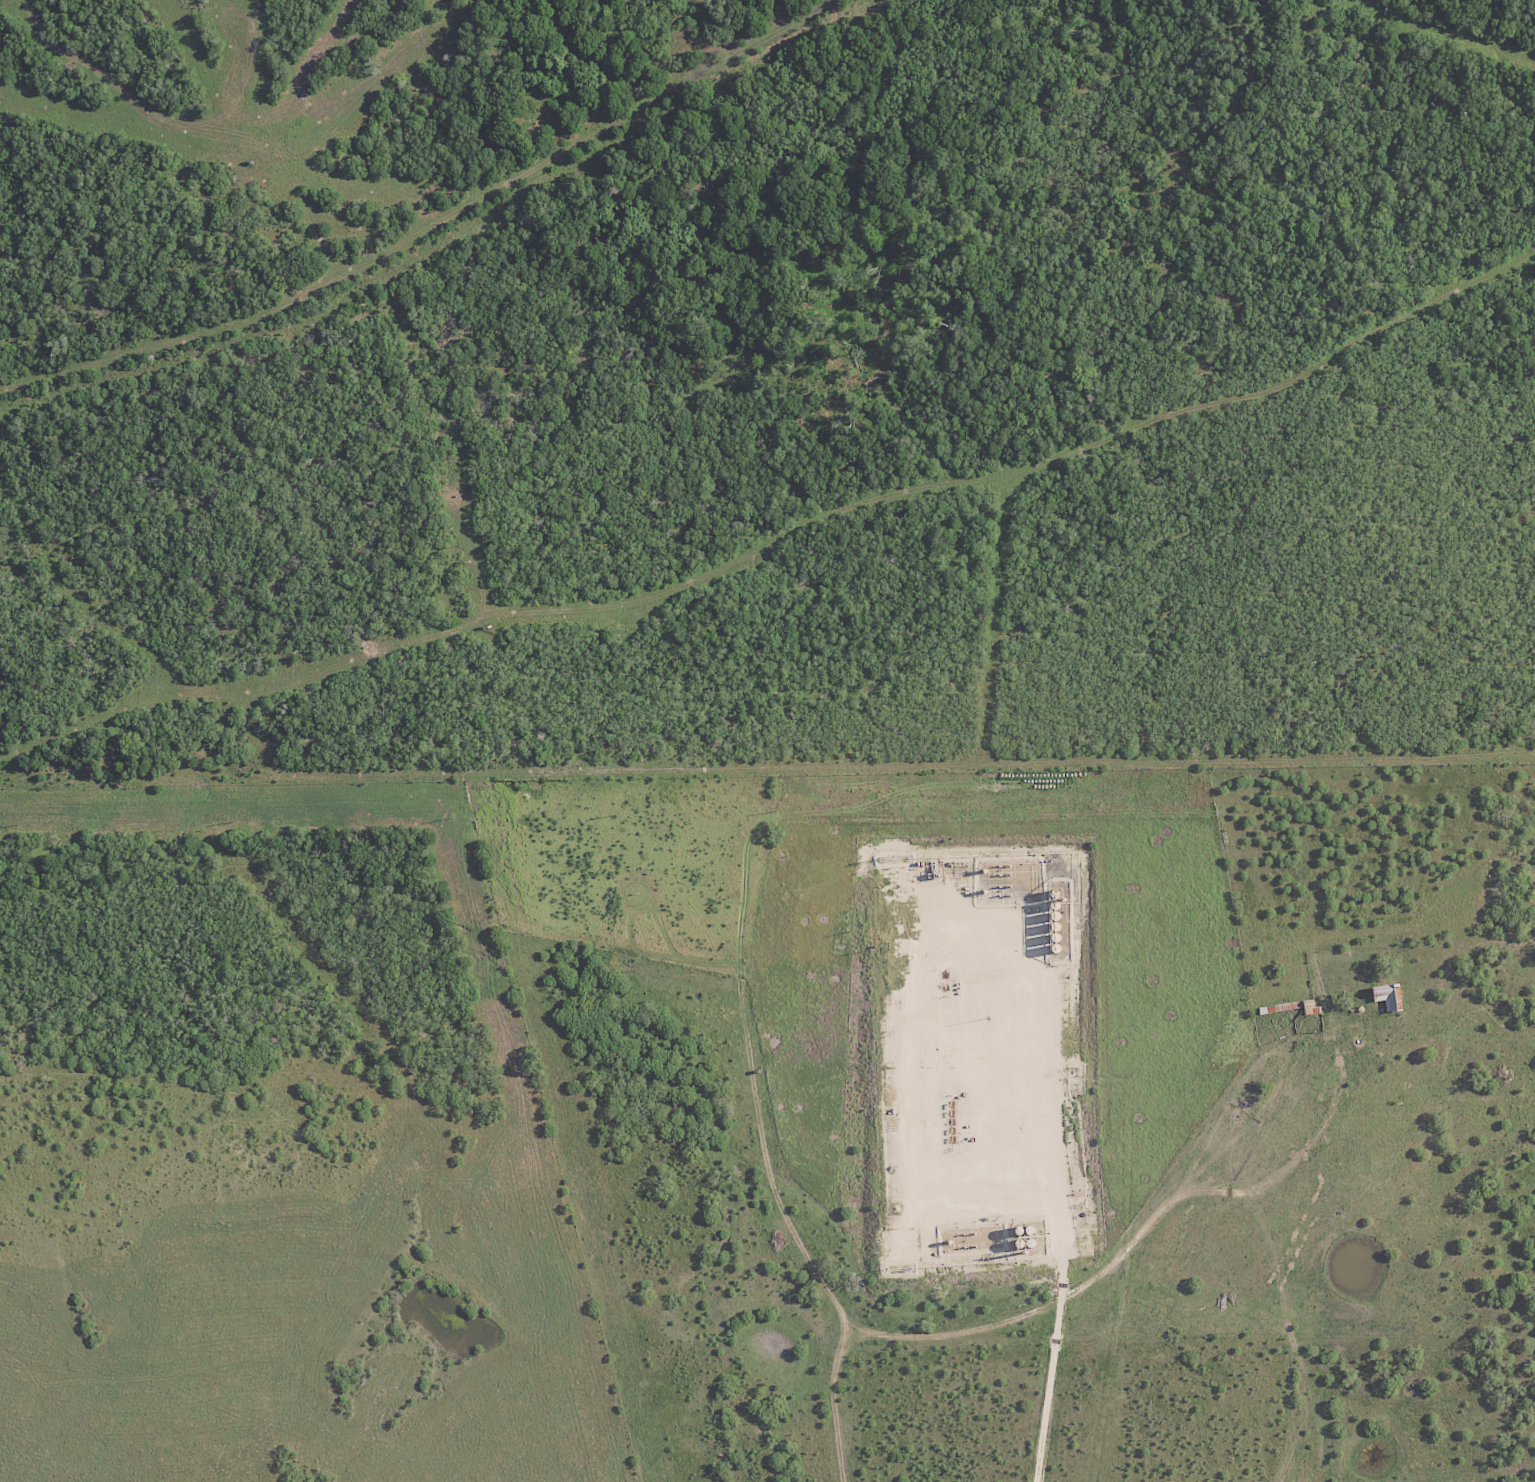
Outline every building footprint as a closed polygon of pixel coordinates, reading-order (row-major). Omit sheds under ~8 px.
[(1385,1013),(1400,1012),(1399,985),(1372,987),(1373,1002),(1385,1001),(1385,1013)]
